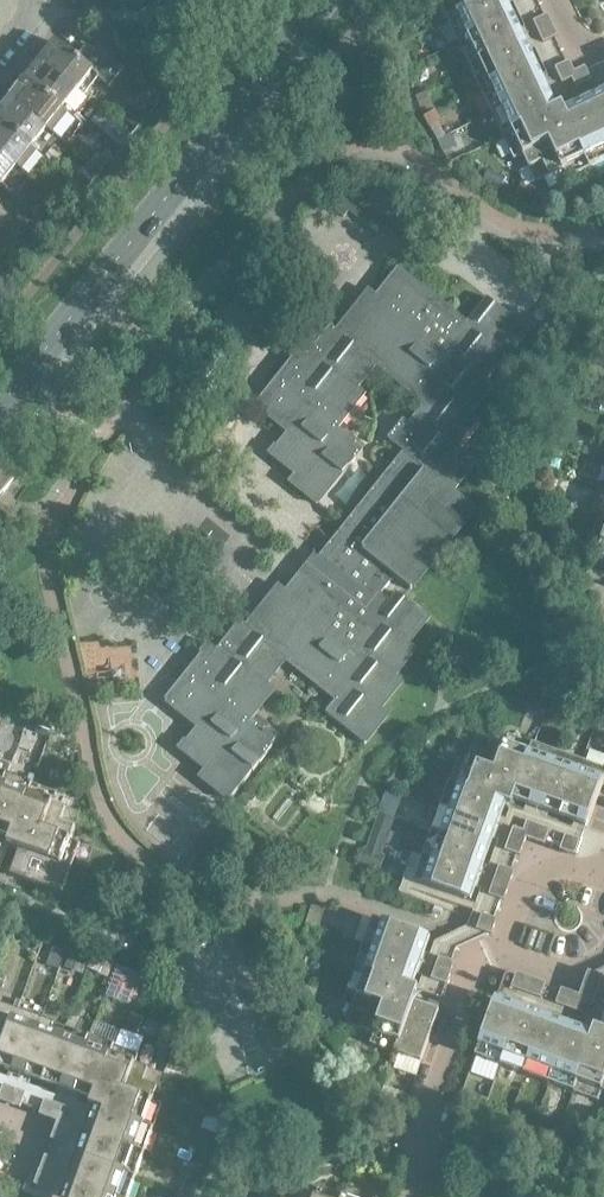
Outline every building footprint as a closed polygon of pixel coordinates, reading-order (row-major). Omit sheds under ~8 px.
[(603,161),(603,100),(598,103),(595,97),(579,104),(582,110),(556,123),(546,100),(551,97),(543,81),(538,84),(524,54),(530,51),(522,34),(517,37),(501,5),(508,2),(507,0),(439,0),(513,160),(523,156),(535,182),(561,170),(566,179),(603,161)] [(549,23),(545,15),(530,22),(534,30),(549,23)] [(538,37),(552,30),(549,23),(534,30),(538,37)] [(541,45),(556,38),(552,30),(538,37),(541,45)] [(41,63),(84,97),(100,78),(111,87),(126,68),(86,46),(76,59),(57,43),(41,63)] [(571,70),(568,62),(553,69),(556,77),(571,70)] [(84,97),(41,63),(26,82),(69,116),(84,97)] [(590,84),(583,69),(575,72),(582,87),(590,84)] [(570,80),(573,73),(571,70),(556,77),(560,84),(570,80)] [(582,87),(575,72),(573,73),(570,80),(575,91),(582,87)] [(69,116),(26,82),(11,101),(53,135),(69,116)] [(423,89),(414,93),(419,104),(428,100),(423,89)] [(11,101),(0,114),(0,123),(38,154),(53,135),(11,101)] [(130,136),(113,121),(104,132),(122,147),(130,136)] [(0,123),(0,154),(23,172),(38,154),(0,123)] [(0,154),(0,186),(8,192),(23,172),(0,154)] [(90,164),(101,173),(108,165),(97,156),(90,164)] [(91,185),(101,173),(90,164),(88,163),(78,175),(91,185)] [(522,182),(516,195),(530,200),(535,187),(522,182)] [(85,191),(78,185),(72,192),(80,198),(85,191)] [(44,233),(51,225),(41,216),(34,225),(44,233)] [(381,595),(394,578),(410,591),(475,510),(441,483),(464,454),(457,449),(477,423),(470,417),(491,391),(484,384),(505,358),(498,352),(520,325),(487,299),(465,326),(399,273),(370,309),(362,304),(339,333),(331,328),(299,367),(292,361),(255,407),(280,426),(283,422),(292,429),(271,456),(297,477),(291,484),(320,507),(363,453),(336,431),(363,397),(357,392),(377,366),(427,407),(411,427),(404,421),(388,441),(405,455),(326,554),(324,553),(320,558),(315,555),(307,565),(309,567),(279,604),(272,598),(248,628),(241,623),(210,662),(202,656),(165,703),(190,722),(193,718),(202,725),(181,751),(208,772),(202,780),(230,802),(273,747),(246,726),(273,692),(266,686),(286,661),(336,701),(325,715),(365,746),(387,717),(380,711),(401,685),(394,679),(415,652),(408,645),(429,619),(396,593),(389,602),(381,595)] [(590,541),(601,545),(591,572),(603,577),(603,504),(590,541)] [(51,727),(40,723),(36,734),(47,738),(51,727)] [(422,857),(412,853),(403,877),(414,881),(413,882),(467,902),(474,885),(480,887),(486,870),(479,868),(491,836),(497,839),(503,822),(497,820),(507,793),(533,802),(531,808),(549,815),(551,808),(582,819),(579,826),(586,829),(603,780),(603,771),(508,736),(505,746),(476,736),(467,762),(458,759),(422,857)] [(81,815),(53,805),(56,795),(7,777),(11,765),(0,761),(0,833),(24,842),(20,851),(14,848),(6,870),(4,875),(22,881),(26,883),(62,896),(80,845),(71,842),(81,815)] [(372,839),(376,825),(360,821),(356,835),(372,839)] [(527,842),(533,827),(525,824),(521,835),(525,841),(527,842)] [(535,845),(540,829),(533,827),(527,842),(535,845)] [(543,848),(548,832),(540,829),(535,845),(543,848)] [(525,841),(521,835),(511,832),(508,839),(524,845),(525,841)] [(566,856),(571,841),(563,838),(558,853),(566,856)] [(521,853),(524,845),(508,839),(505,847),(521,853)] [(573,859),(579,844),(571,841),(566,856),(573,859)] [(521,853),(505,847),(503,855),(518,861),(521,853)] [(510,883),(513,876),(497,870),(494,878),(510,883)] [(124,887),(127,875),(119,873),(115,884),(124,887)] [(510,883),(494,878),(492,885),(507,891),(510,883)] [(507,891),(492,885),(489,892),(504,898),(507,891)] [(504,898),(489,892),(486,900),(502,905),(504,898)] [(495,924),(479,919),(476,926),(492,932),(495,924)] [(426,939),(375,920),(348,995),(357,999),(347,1025),(374,1035),(371,1045),(421,1064),(442,1005),(434,1002),(432,1007),(405,997),(414,973),(420,975),(426,958),(420,956),(426,939)] [(489,940),(492,932),(476,926),(474,934),(489,940)] [(83,975),(89,957),(71,951),(65,968),(83,975)] [(100,973),(103,962),(91,958),(87,969),(100,973)] [(117,961),(109,980),(127,987),(135,968),(117,961)] [(450,975),(453,967),(438,961),(435,969),(450,975)] [(448,982),(450,975),(435,969),(432,977),(448,982)] [(599,987),(602,980),(586,974),(583,982),(599,987)] [(445,990),(448,982),(432,977),(429,984),(445,990)] [(517,995),(522,980),(515,977),(509,993),(517,995)] [(524,998),(529,983),(522,980),(517,995),(524,998)] [(596,995),(599,987),(583,982),(580,990),(596,995)] [(531,1001),(537,985),(529,983),(524,998),(531,1001)] [(539,1003),(544,988),(537,985),(531,1001),(539,1003)] [(593,1003),(596,995),(580,990),(578,997),(593,1003)] [(561,1012),(567,996),(559,993),(554,1009),(561,1012)] [(569,1014),(575,999),(567,996),(561,1012),(569,1014)] [(590,1011),(593,1003),(578,997),(577,1000),(581,1007),(590,1011)] [(577,1017),(581,1007),(577,1000),(575,999),(569,1014),(577,1017)] [(18,1013),(22,1002),(17,1000),(13,1011),(0,1006),(0,1066),(14,1071),(12,1076),(29,1082),(31,1077),(63,1088),(61,1094),(77,1100),(79,1094),(105,1103),(96,1130),(89,1127),(83,1144),(90,1146),(79,1178),(72,1176),(66,1193),(72,1196),(128,1196),(161,1106),(152,1102),(161,1075),(134,1064),(137,1055),(18,1013)] [(603,1046),(577,1036),(579,1030),(562,1024),(559,1030),(529,1019),(531,1012),(513,1005),(511,1012),(495,1006),(494,1007),(475,1059),(519,1074),(568,1092),(598,1103),(602,1093),(603,1094),(603,1045),(603,1046)] [(124,1029),(138,1035),(144,1019),(130,1014),(124,1029)] [(169,1053),(161,1050),(157,1061),(165,1064),(169,1053)] [(9,1087),(1,1085),(0,1088),(0,1101),(4,1103),(9,1087)] [(11,1105),(16,1090),(9,1087),(4,1103),(11,1105)] [(18,1108),(24,1092),(16,1090),(11,1105),(18,1108)] [(474,1095),(470,1106),(484,1111),(488,1100),(474,1095)] [(44,1117),(50,1102),(42,1099),(37,1114),(44,1117)] [(52,1120),(57,1104),(50,1102),(44,1117),(52,1120)] [(61,1118),(65,1107),(57,1104),(52,1120),(55,1121),(61,1118)] [(69,1129),(72,1122),(61,1118),(55,1121),(54,1124),(69,1129)] [(549,1122),(546,1133),(556,1136),(558,1137),(562,1126),(549,1122)] [(67,1137),(69,1129),(54,1124),(51,1131),(67,1137)] [(215,1134),(201,1129),(197,1128),(192,1143),(210,1149),(215,1134)] [(67,1137),(51,1131),(49,1139),(64,1144),(67,1137)] [(55,1169),(58,1161),(43,1156),(40,1163),(55,1169)] [(55,1169),(40,1163),(37,1170),(53,1176),(55,1169)] [(455,1181),(458,1173),(436,1164),(433,1173),(455,1181)] [(53,1176),(37,1170),(35,1177),(50,1183),(53,1176)] [(47,1191),(50,1183),(35,1177),(32,1185),(47,1191)] [(498,1185),(494,1196),(507,1196),(509,1192),(509,1189),(498,1185)] [(288,1189),(285,1196),(310,1196),(288,1189)]
